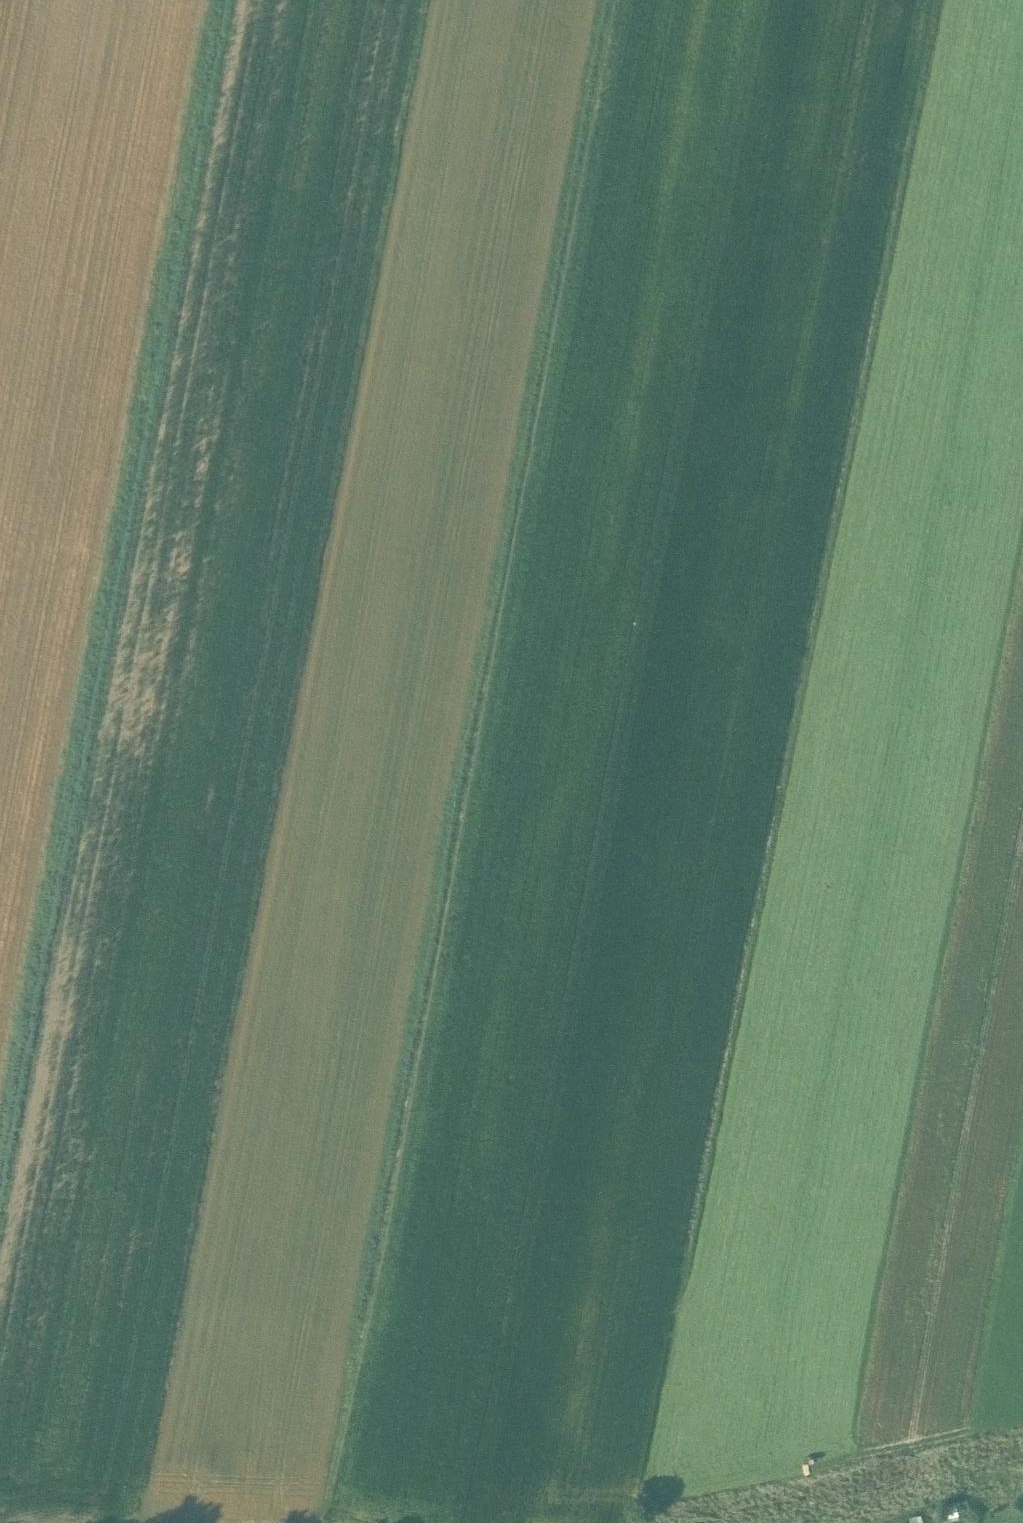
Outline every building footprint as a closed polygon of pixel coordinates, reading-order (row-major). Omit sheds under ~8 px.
[(948,1518),(959,1515),(956,1501),(945,1504),(948,1518)]
